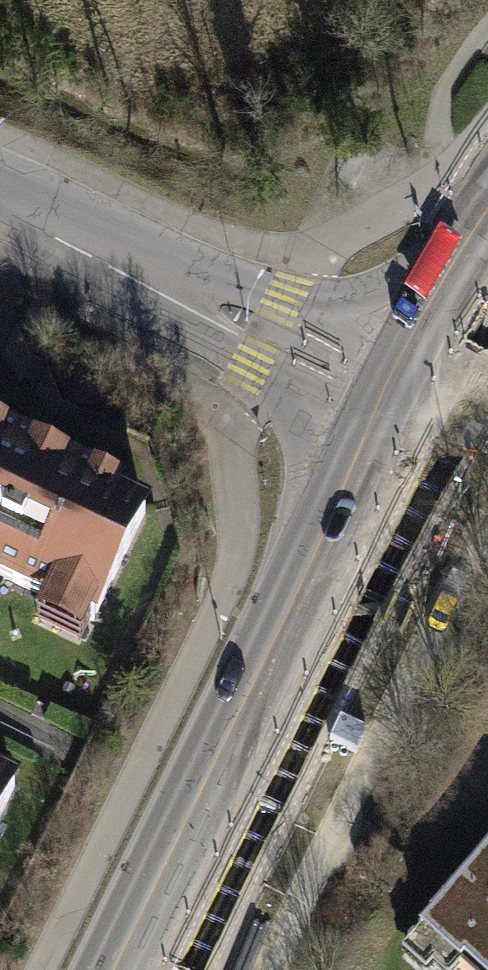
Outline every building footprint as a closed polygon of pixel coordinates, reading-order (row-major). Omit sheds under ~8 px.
[(43,617),(34,636),(81,658),(92,634),(98,637),(155,518),(121,502),(124,495),(43,457),(0,436),(0,596),(43,617)] [(24,794),(0,784),(0,846),(24,794)] [(415,953),(433,969),(463,969),(465,968),(468,969),(487,969),(487,875),(415,953)]
